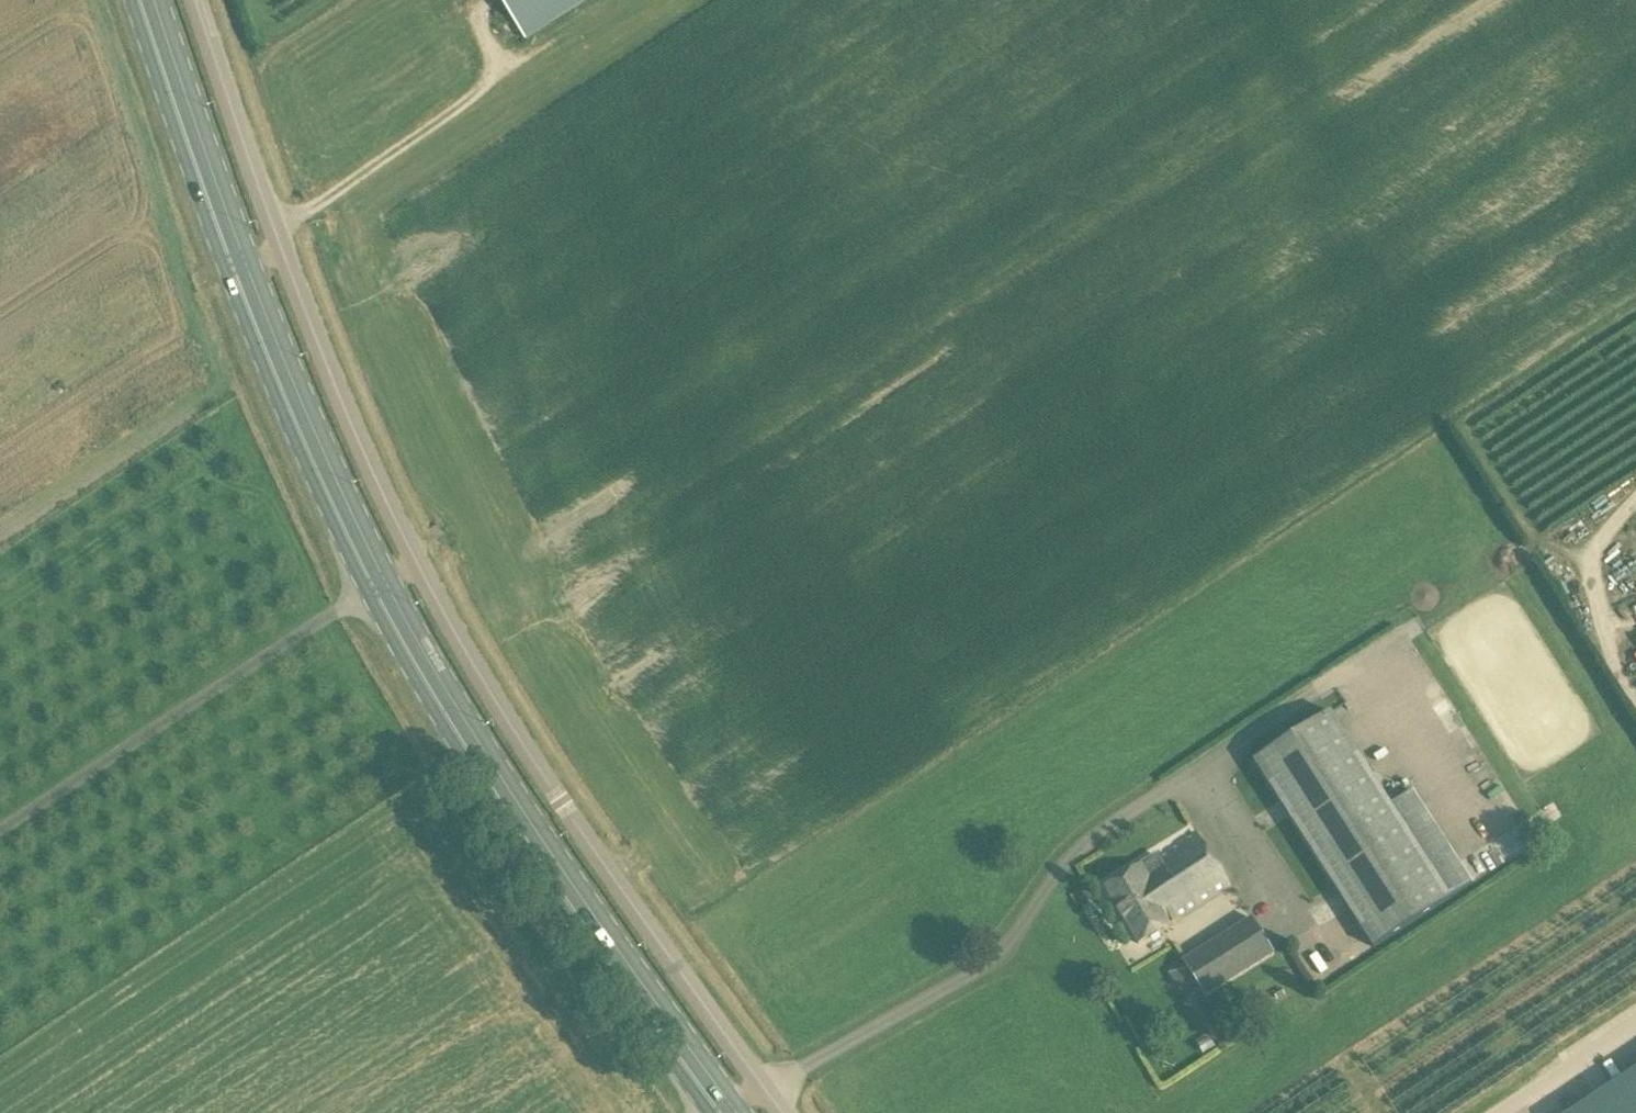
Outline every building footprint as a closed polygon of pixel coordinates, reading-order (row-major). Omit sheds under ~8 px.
[(587,0),(500,0),(526,39),(587,0)] [(1327,710),(1251,760),(1372,945),(1469,882),(1409,789),(1387,803),(1327,710)] [(1197,832),(1161,855),(1159,853),(1102,889),(1137,945),(1170,925),(1167,920),(1227,883),(1197,832)] [(1272,955),(1249,919),(1182,960),(1205,997),(1272,955)] [(1591,1112),(1635,1112),(1635,1083),(1591,1112)]
